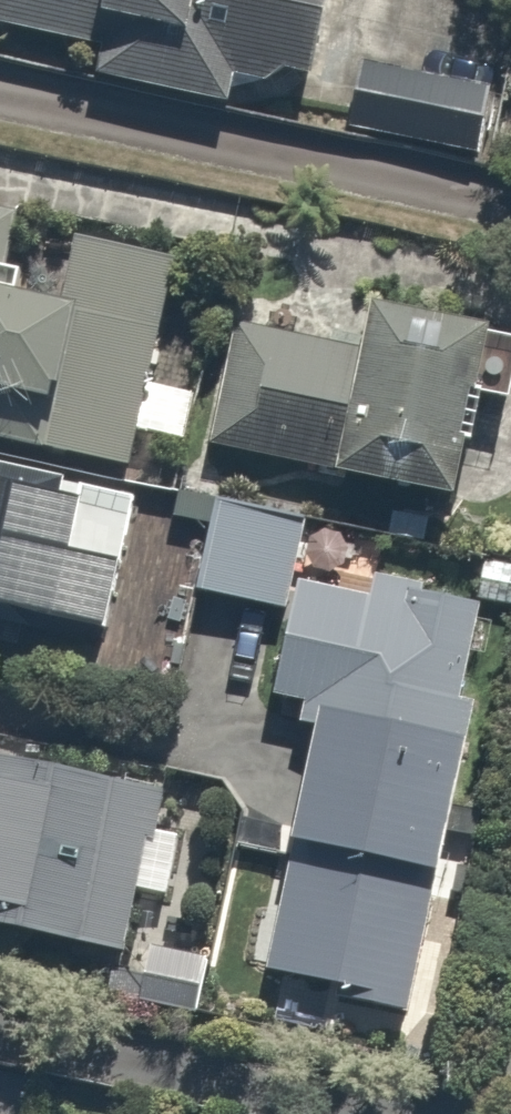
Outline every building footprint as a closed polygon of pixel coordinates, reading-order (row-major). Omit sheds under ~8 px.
[(253,121),(260,93),(310,105),(336,0),(2,0),(0,8),(0,29),(112,57),(105,85),(253,121)] [(502,104),(356,71),(342,134),(488,166),(502,104)] [(132,481),(142,439),(201,453),(213,402),(154,388),(182,270),(0,227),(0,450),(132,481)] [(214,465),(484,514),(510,368),(510,341),(383,318),(375,358),(239,333),(214,465)] [(0,477),(0,631),(108,654),(139,506),(0,477)] [(321,525),(171,496),(161,548),(221,560),(213,600),(304,617),(309,590),(321,525)] [(510,664),(510,614),(380,588),(377,603),(309,590),(304,617),(285,712),(315,717),(312,734),(328,738),(281,984),(444,1015),(510,664)] [(152,973),(144,1009),(217,1025),(232,954),(152,937),(181,798),(0,760),(0,941),(152,973)]
